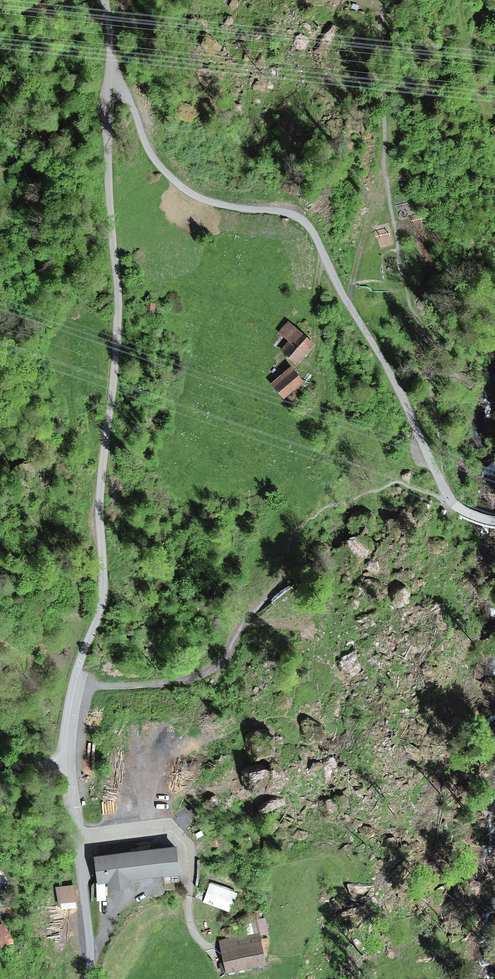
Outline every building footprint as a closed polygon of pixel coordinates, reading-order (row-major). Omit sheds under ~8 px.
[(318,343),(293,319),(282,330),(292,340),(285,347),(300,361),(318,343)] [(307,380),(294,365),(275,381),(288,397),(307,380)] [(176,842),(94,853),(98,882),(107,881),(108,888),(132,885),(131,878),(180,872),(176,842)] [(9,878),(0,859),(0,882),(9,878)] [(236,891),(209,882),(203,901),(230,910),(236,891)] [(75,884),(57,886),(58,902),(76,899),(75,884)] [(268,915),(259,916),(262,932),(270,930),(268,915)] [(0,929),(0,957),(18,949),(7,926),(0,929)] [(261,932),(221,939),(227,970),(267,963),(261,932)]
